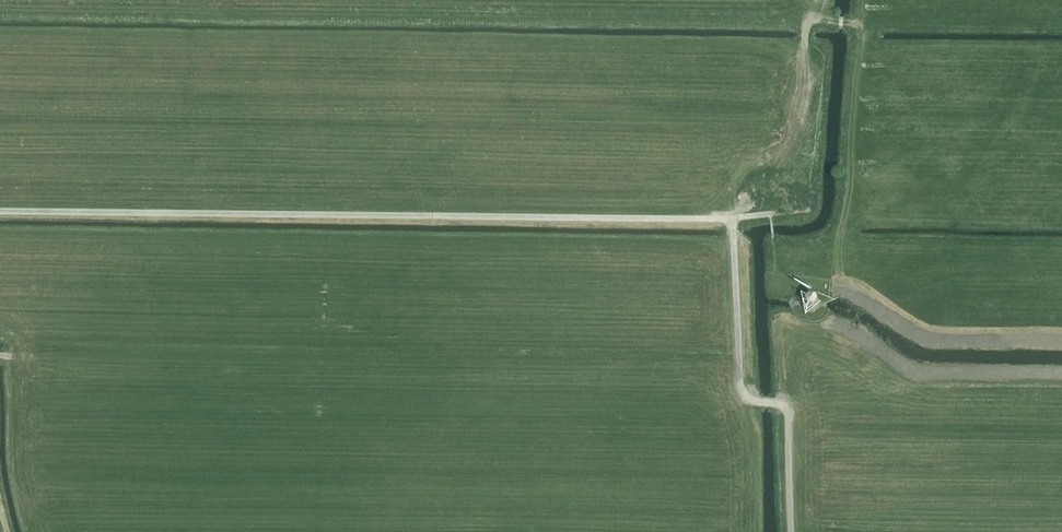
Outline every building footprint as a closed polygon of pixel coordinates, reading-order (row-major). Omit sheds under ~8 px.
[(813,311),(818,307),(818,301),(814,296),(808,295),(803,299),(803,306),(807,311),(813,311)]
